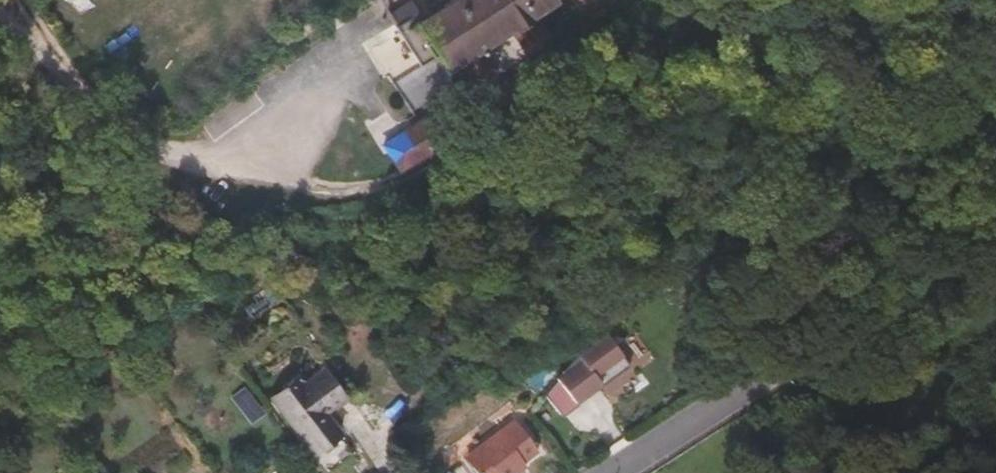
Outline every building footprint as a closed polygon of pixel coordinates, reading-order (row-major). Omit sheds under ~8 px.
[(526,12),(544,0),(439,0),(424,10),(420,3),(388,23),(412,61),(384,78),(403,108),(447,79),(442,72),(456,63),(469,84),(487,73),(471,48),(503,27),(519,48),(541,34),(526,12)] [(375,141),(377,143),(382,152),(391,166),(418,148),(413,140),(426,131),(416,114),(375,141)] [(594,379),(589,370),(616,351),(603,331),(607,328),(599,316),(593,323),(580,340),(582,345),(574,350),(574,354),(541,392),(554,408),(594,379)] [(598,372),(603,379),(627,362),(622,355),(598,372)] [(319,408),(338,393),(318,366),(297,381),(293,374),(266,394),(308,449),(334,430),(319,408)] [(534,447),(511,416),(473,444),(473,448),(462,455),(475,472),(507,472),(523,462),(519,458),(534,447)]
